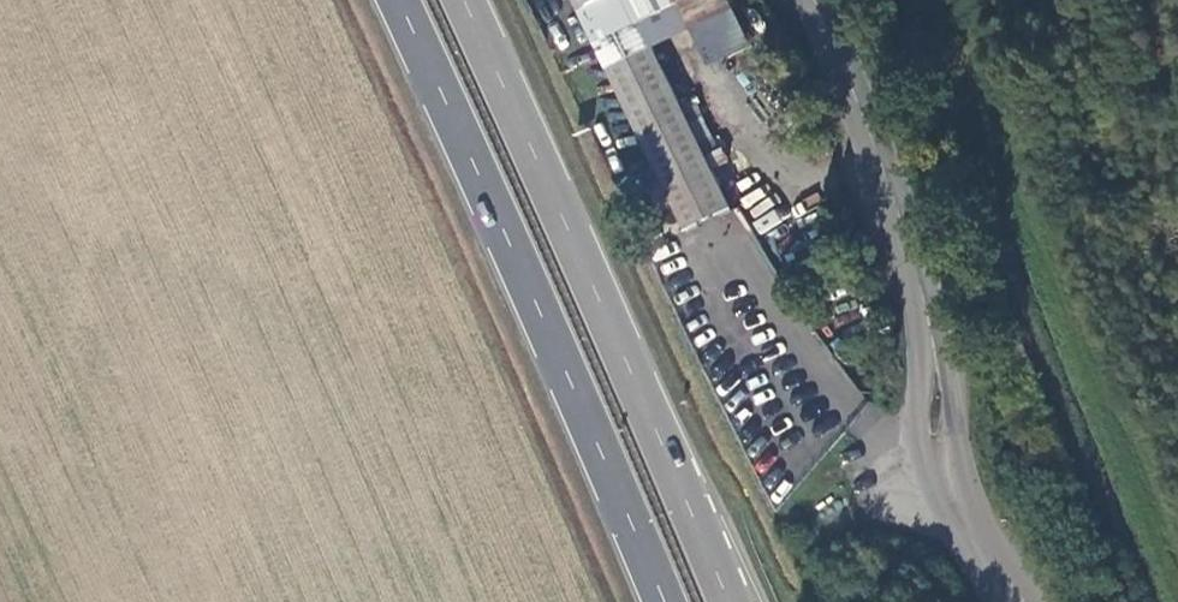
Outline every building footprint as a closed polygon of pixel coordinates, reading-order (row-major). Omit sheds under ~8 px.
[(597,52),(640,33),(659,25),(648,0),(571,0),(597,52)] [(648,50),(689,31),(706,69),(743,52),(719,0),(648,0),(659,25),(640,33),(648,50)] [(597,52),(610,80),(652,60),(648,50),(640,33),(597,52)] [(731,220),(652,60),(610,80),(688,240),(731,220)]
